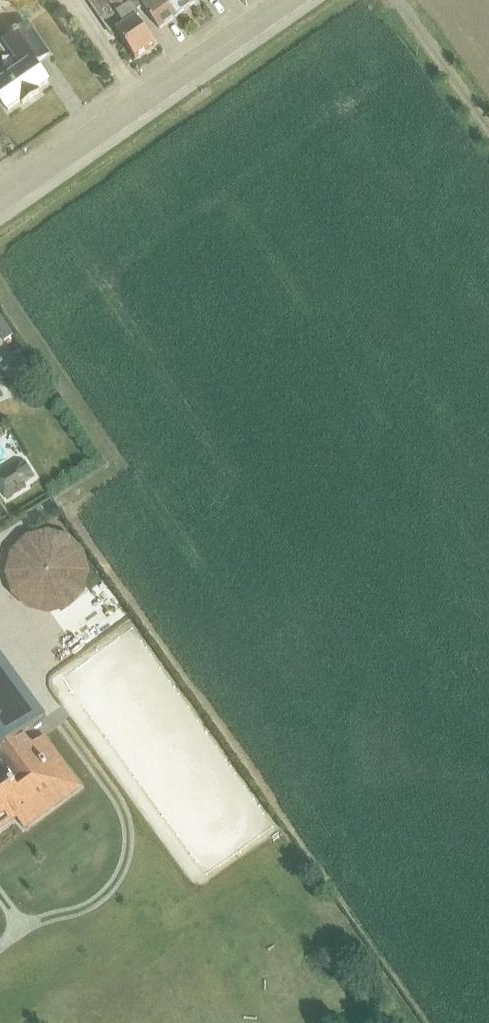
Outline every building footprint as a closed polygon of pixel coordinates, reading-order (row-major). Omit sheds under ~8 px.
[(113,37),(118,33),(136,59),(155,46),(138,20),(142,17),(138,11),(130,0),(87,0),(113,37)] [(138,11),(144,7),(160,29),(178,16),(166,0),(130,0),(138,11)] [(178,16),(200,0),(166,0),(178,16)] [(8,111),(21,102),(23,104),(40,93),(38,90),(49,82),(42,72),(43,69),(39,63),(51,55),(28,23),(3,41),(20,66),(9,74),(6,73),(0,71),(0,99),(8,111)] [(0,314),(0,332),(5,340),(14,334),(1,314),(0,314)] [(1,382),(10,376),(0,360),(0,380),(1,382)] [(0,474),(0,490),(6,500),(14,495),(13,494),(27,486),(25,483),(36,476),(33,471),(34,471),(29,463),(27,464),(24,460),(0,474)] [(0,575),(0,606),(74,622),(79,600),(92,603),(96,586),(86,583),(94,546),(10,528),(0,575)] [(12,673),(0,656),(0,681),(12,673)]
